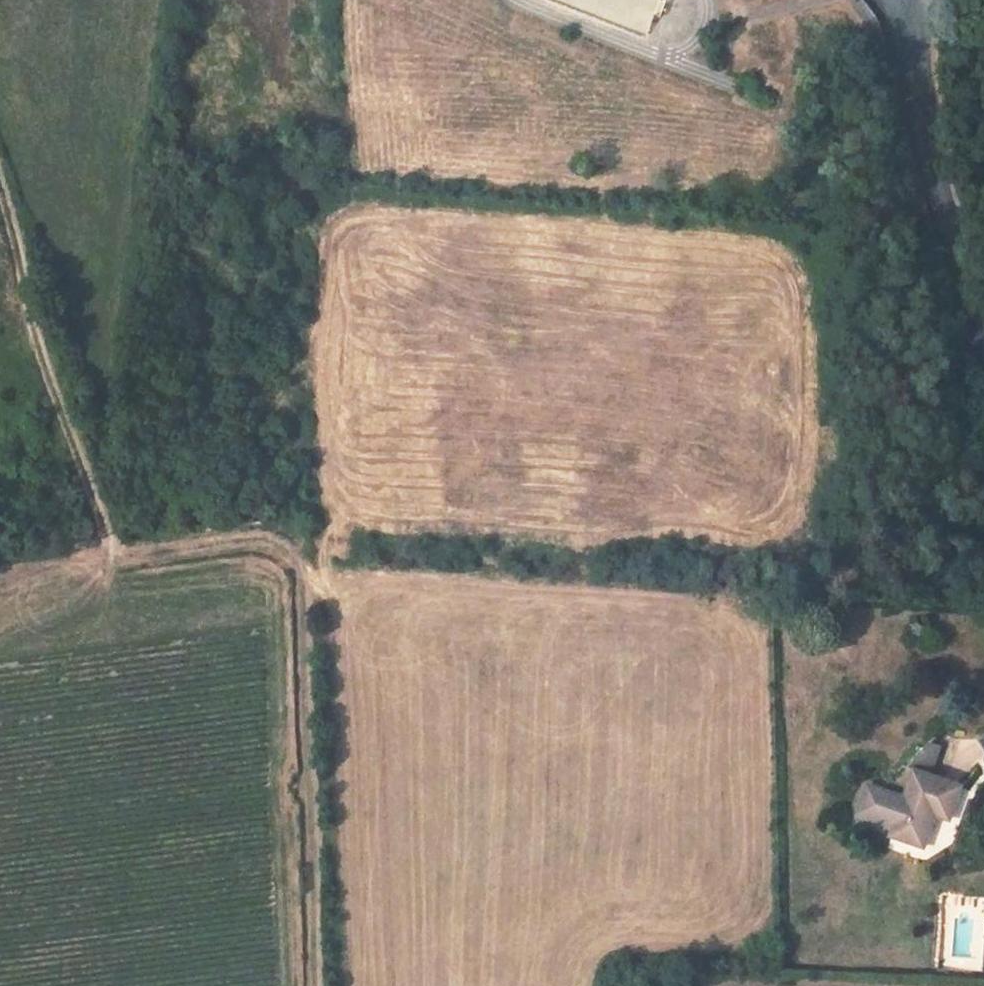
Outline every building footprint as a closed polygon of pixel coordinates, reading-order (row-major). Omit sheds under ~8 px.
[(659,0),(557,0),(648,31),(659,0)] [(914,781),(921,783),(931,787),(940,758),(932,755),(914,781)] [(969,801),(931,787),(921,783),(911,811),(884,801),(873,831),(900,842),(898,849),(929,860),(941,827),(956,833),(969,801)] [(873,797),(862,826),(873,831),(884,801),(873,797)]
